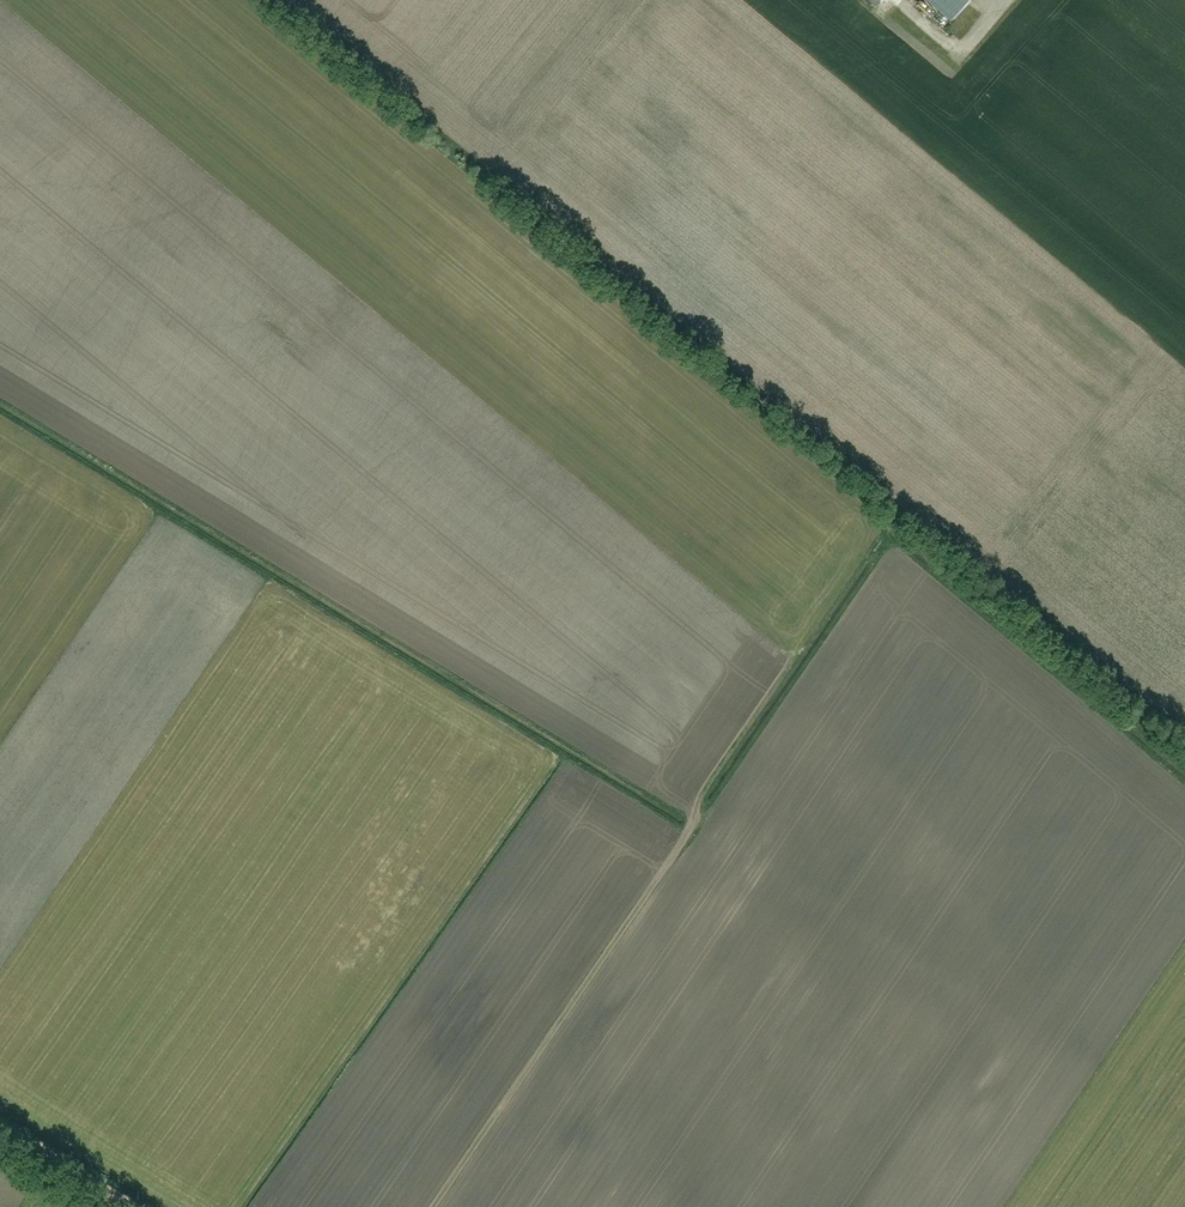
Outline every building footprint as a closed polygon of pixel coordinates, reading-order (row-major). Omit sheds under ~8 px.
[(952,18),(968,0),(933,0),(952,18)]
